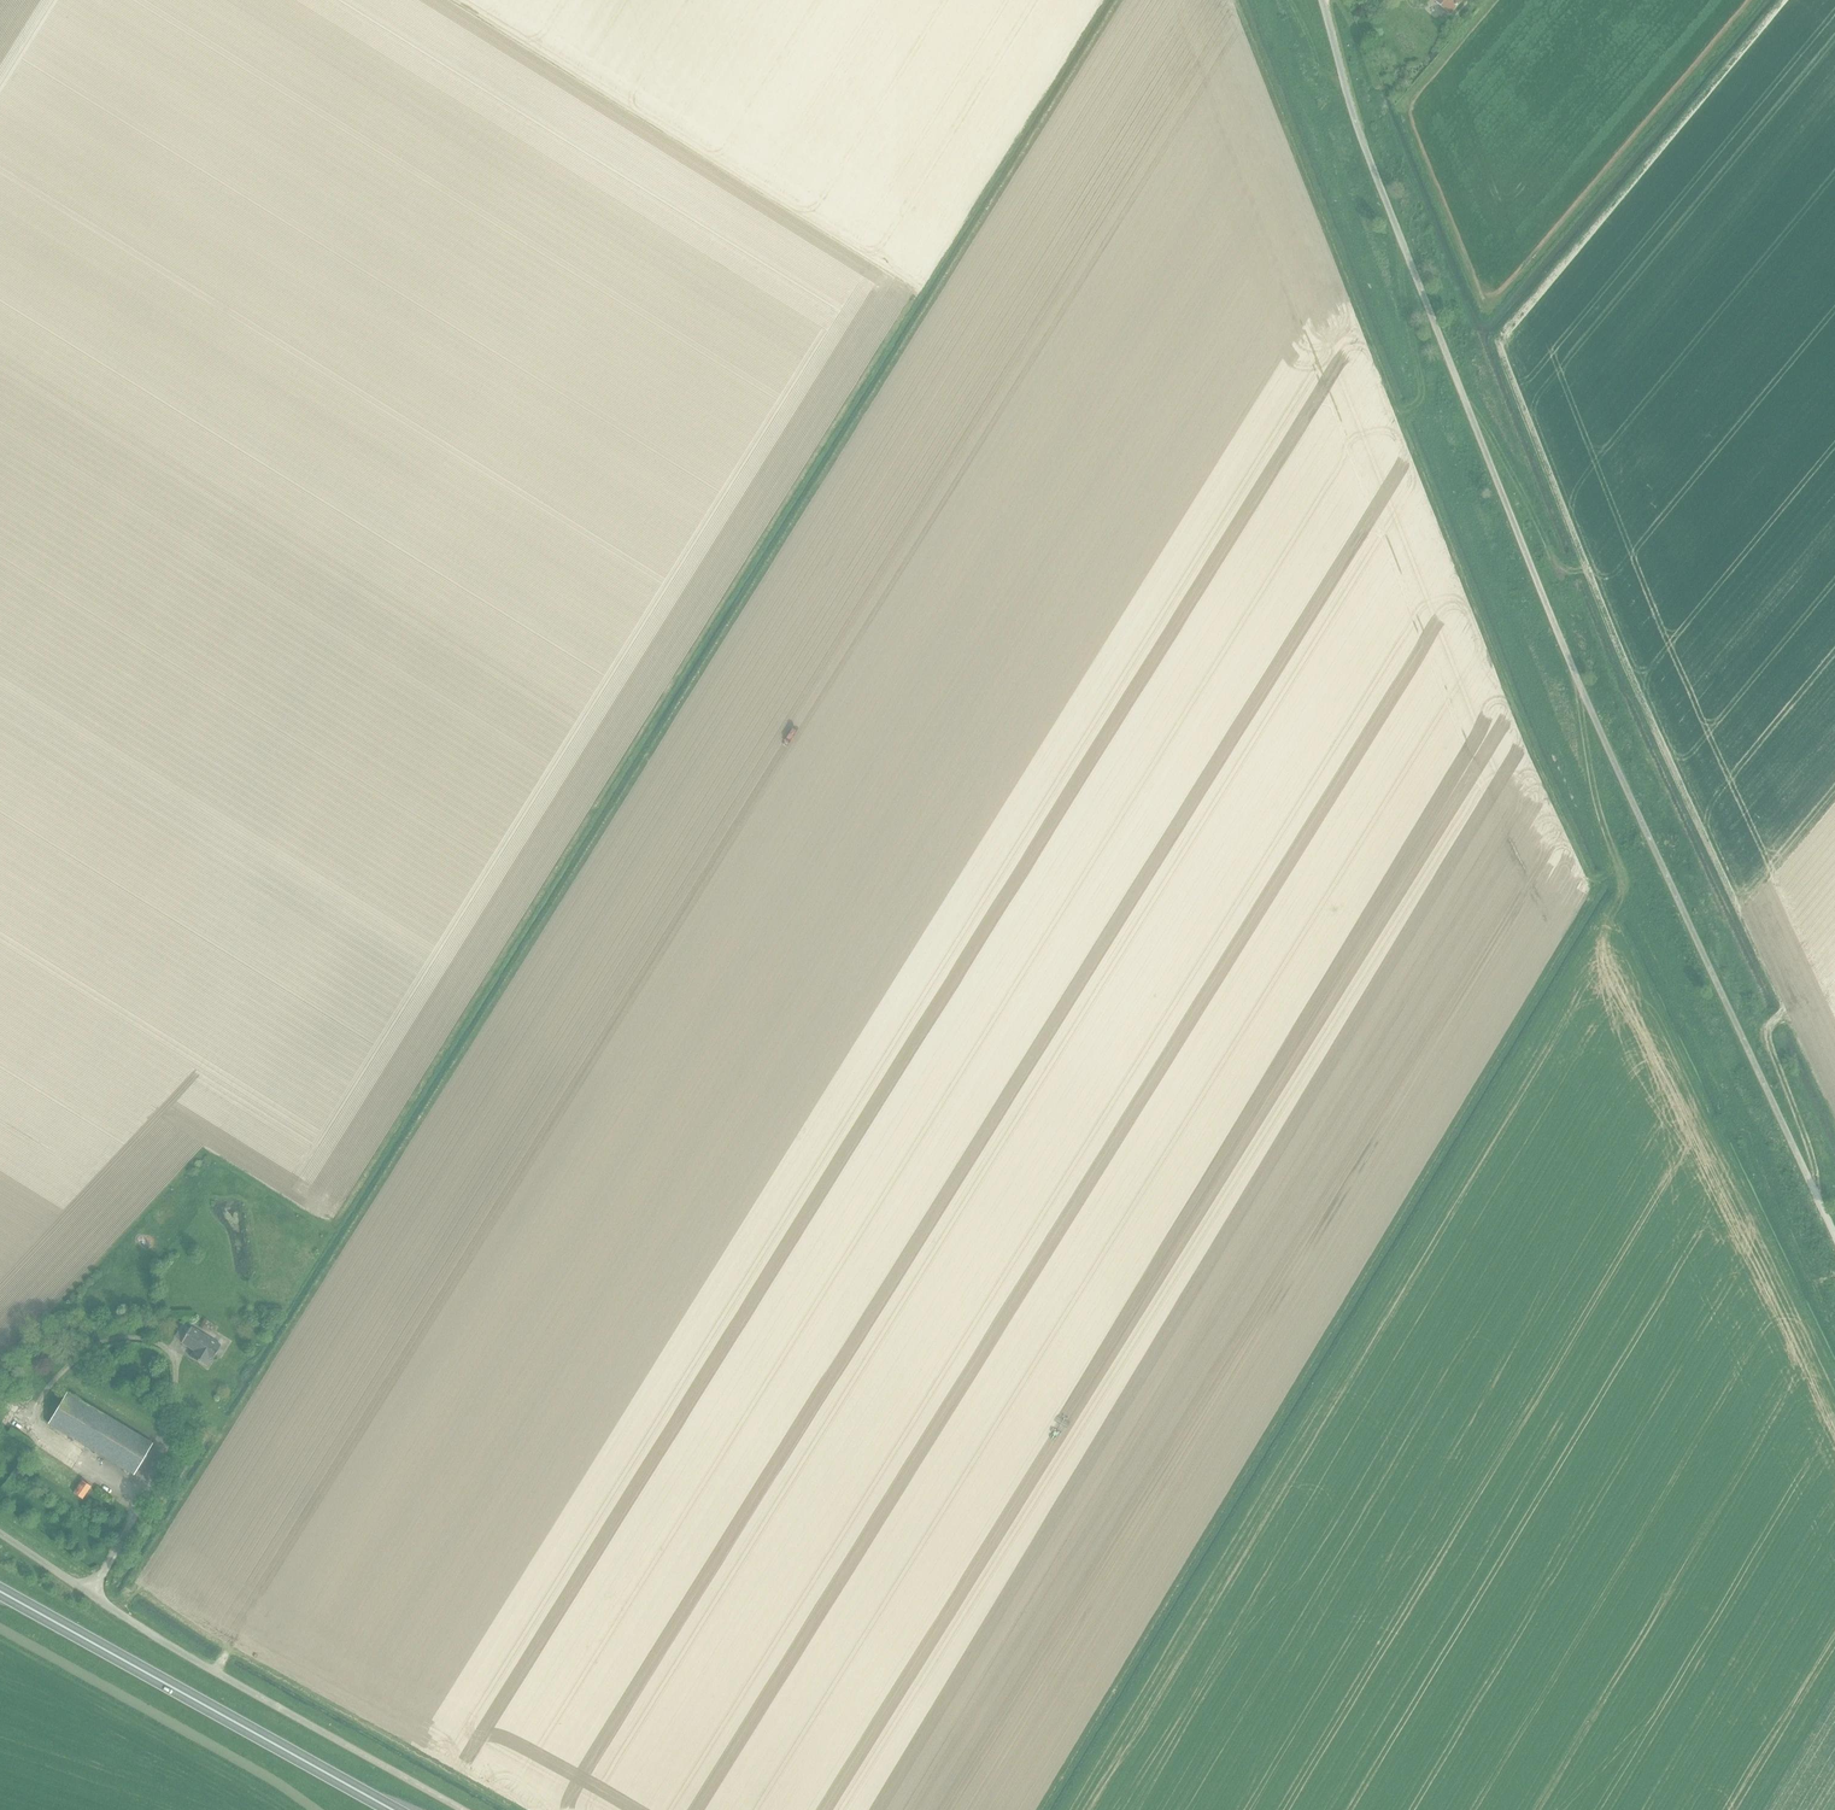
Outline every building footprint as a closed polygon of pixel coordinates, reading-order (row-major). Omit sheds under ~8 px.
[(1463,0),(1433,0),(1451,15),(1463,0)] [(188,1326),(179,1342),(192,1350),(188,1356),(204,1366),(208,1359),(210,1360),(219,1345),(188,1326)] [(84,1361),(76,1374),(87,1380),(95,1367),(84,1361)] [(132,1474),(151,1443),(66,1392),(47,1423),(132,1474)] [(81,1480),(72,1492),(80,1497),(89,1486),(81,1480)]
